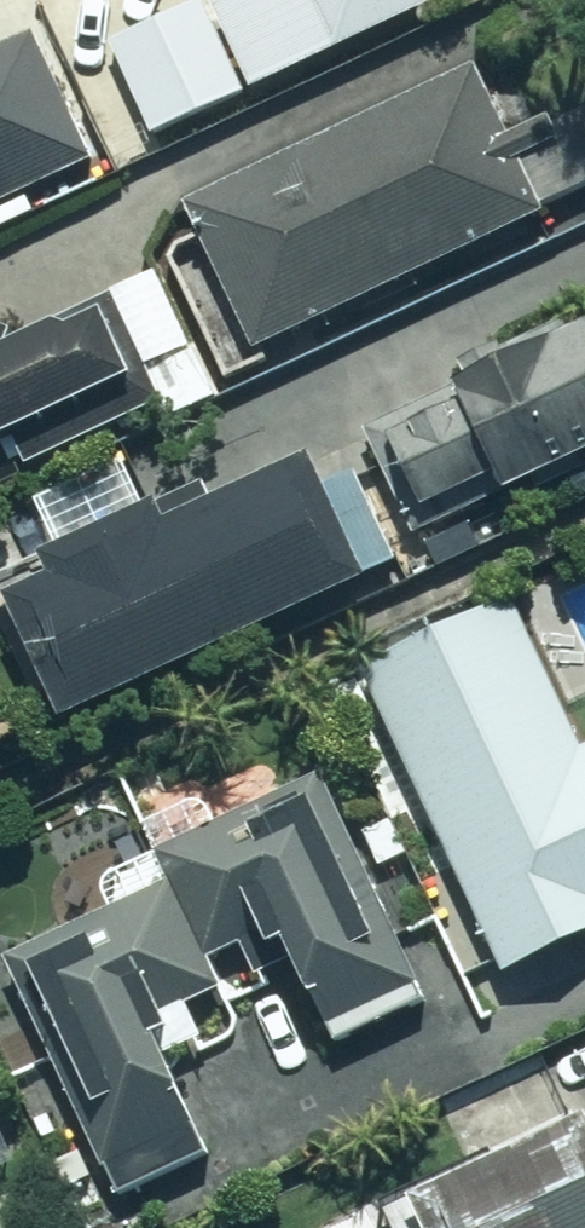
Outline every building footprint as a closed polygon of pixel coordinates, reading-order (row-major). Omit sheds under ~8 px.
[(159,15),(105,38),(147,136),(426,15),(419,0),(153,0),(159,15)] [(88,164),(29,33),(0,46),(0,203),(88,164)] [(584,191),(584,133),(561,144),(547,115),(499,137),(470,72),(175,204),(243,356),(538,224),(533,214),(584,191)] [(0,353),(0,476),(161,402),(115,300),(0,353)] [(482,482),(490,501),(584,457),(584,321),(354,429),(397,521),(482,482)] [(194,491),(0,587),(0,639),(46,732),(347,584),(290,468),(204,511),(194,491)] [(509,606),(353,675),(489,982),(584,940),(584,742),(572,748),(509,606)] [(430,1000),(318,774),(146,859),(160,888),(0,967),(29,1026),(16,1033),(99,1202),(208,1148),(172,1074),(245,1038),(230,1009),(297,976),(332,1048),(430,1000)] [(569,1123),(393,1212),(401,1227),(584,1227),(584,1155),(569,1123)] [(177,1227),(207,1227),(201,1217),(177,1227)]
